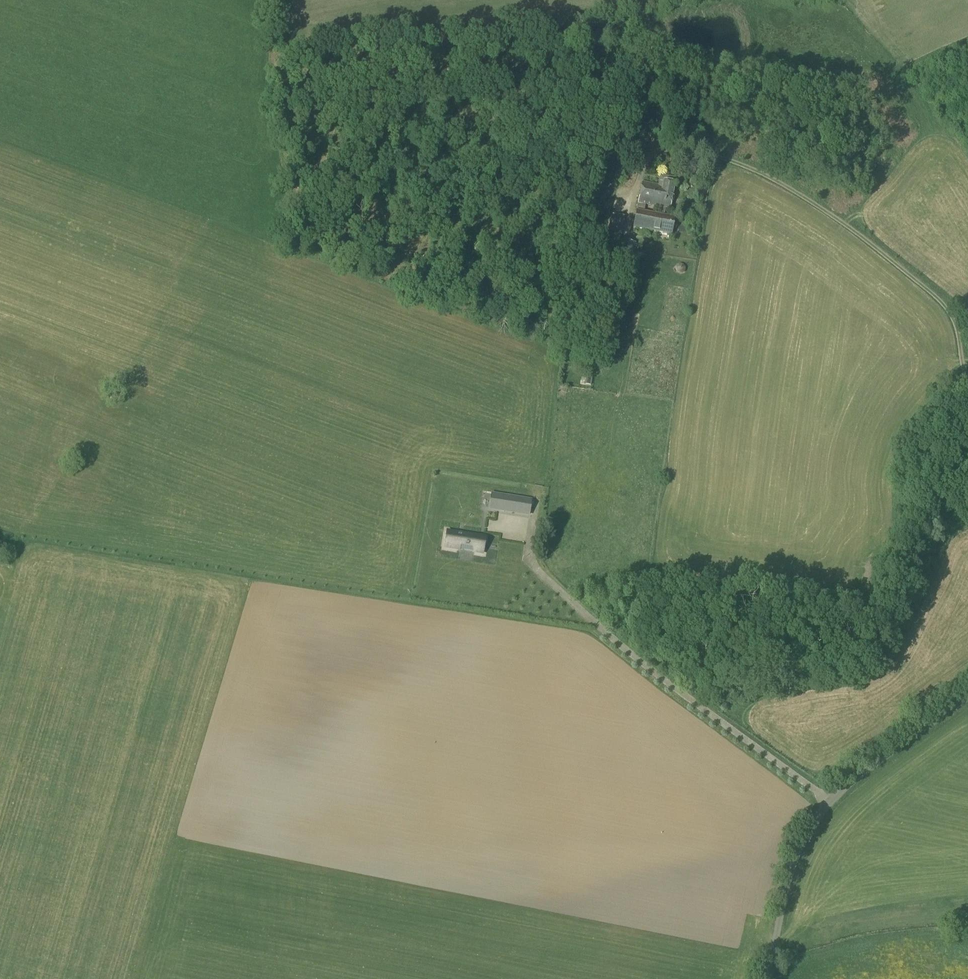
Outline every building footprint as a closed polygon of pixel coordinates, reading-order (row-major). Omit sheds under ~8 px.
[(684,184),(686,177),(678,175),(677,182),(684,184)] [(663,182),(660,181),(659,185),(642,182),(638,203),(661,208),(660,216),(637,211),(634,228),(672,235),(675,218),(664,216),(665,209),(670,210),(674,185),(674,184),(663,182)] [(615,221),(618,234),(626,232),(623,219),(615,221)] [(629,274),(635,243),(615,239),(614,248),(618,249),(614,271),(629,274)] [(511,514),(511,512),(514,496),(491,493),(490,500),(498,501),(496,511),(511,514)] [(486,536),(446,530),(443,549),(460,552),(460,547),(472,549),(472,554),(483,555),(486,536)] [(574,622),(578,617),(567,606),(562,610),(574,622)]
